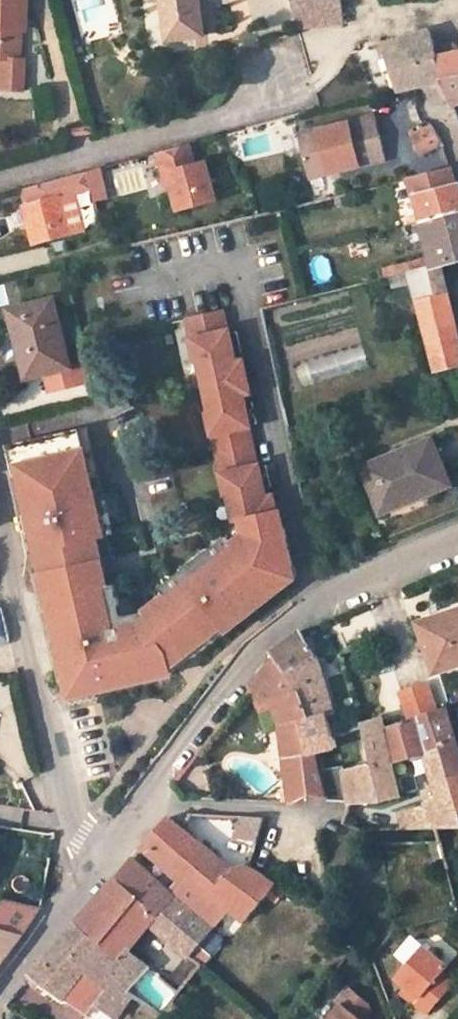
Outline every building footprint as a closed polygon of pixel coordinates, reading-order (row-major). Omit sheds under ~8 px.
[(1,59),(21,60),(22,31),(22,14),(27,14),(28,0),(0,0),(0,59),(1,59)] [(168,40),(205,36),(199,0),(162,0),(168,40)] [(299,28),(344,23),(341,0),(291,0),(299,28)] [(430,31),(384,45),(398,90),(414,86),(430,83),(442,80),(457,75),(457,46),(455,44),(446,45),(436,49),(430,31)] [(26,60),(21,60),(1,59),(0,72),(0,89),(24,90),(26,60)] [(442,80),(453,105),(457,104),(457,75),(442,80)] [(390,154),(380,111),(302,128),(313,172),(390,154)] [(443,144),(432,125),(412,137),(421,155),(443,144)] [(193,158),(188,137),(157,145),(163,167),(167,166),(177,205),(215,195),(205,155),(193,158)] [(424,222),(457,212),(457,186),(454,172),(452,168),(413,177),(424,222)] [(69,187),(48,190),(44,175),(18,182),(22,198),(19,199),(30,237),(79,225),(69,187)] [(424,222),(433,265),(441,265),(457,261),(457,212),(424,222)] [(425,256),(399,263),(401,273),(428,266),(425,256)] [(433,366),(457,360),(457,333),(441,265),(433,265),(428,266),(401,273),(402,279),(410,277),(433,366)] [(62,364),(46,295),(5,305),(11,328),(16,326),(27,372),(62,364)] [(230,309),(185,319),(233,525),(278,515),(230,309)] [(349,352),(289,370),(295,389),(354,371),(349,352)] [(35,445),(14,449),(18,463),(21,476),(23,488),(26,500),(29,511),(71,693),(169,671),(292,577),(278,515),(240,524),(243,538),(141,615),(117,620),(99,543),(108,541),(83,434),(35,445)] [(449,481),(430,435),(361,463),(380,508),(449,481)] [(419,619),(435,666),(457,659),(457,606),(419,619)] [(271,648),(274,651),(288,669),(316,648),(304,622),(272,647),(271,648)] [(313,713),(329,707),(334,705),(316,648),(288,669),(304,690),(313,713)] [(249,684),(264,702),(274,699),(304,690),(288,669),(274,651),(249,684)] [(401,718),(428,710),(419,685),(393,693),(401,718)] [(337,730),(329,707),(313,713),(304,690),(274,699),(283,722),(287,755),(318,749),(340,743),(337,730)] [(447,704),(428,710),(401,718),(385,723),(390,750),(426,744),(431,766),(427,767),(429,778),(433,777),(436,792),(419,801),(399,809),(403,824),(436,823),(439,823),(457,819),(457,739),(447,704)] [(395,782),(390,750),(385,723),(384,712),(342,728),(337,730),(340,743),(342,743),(348,799),(391,792),(393,790),(395,788),(396,785),(395,782)] [(287,755),(291,789),(292,799),(312,794),(332,793),(318,749),(287,755)] [(292,799),(291,789),(282,789),(283,798),(292,799)] [(236,832),(257,839),(266,811),(242,810),(236,832)] [(282,890),(275,884),(277,881),(250,863),(234,867),(213,848),(181,824),(169,814),(146,839),(190,874),(176,890),(213,923),(231,905),(244,917),(267,892),(274,897),(282,890)] [(155,913),(174,894),(156,875),(132,854),(115,877),(155,913)] [(127,946),(150,920),(183,948),(186,951),(194,942),(210,925),(174,894),(155,913),(115,877),(76,919),(116,953),(123,945),(127,946)] [(16,939),(34,911),(0,902),(0,934),(16,939)] [(95,1001),(114,1015),(129,992),(130,991),(124,986),(148,959),(138,950),(127,946),(123,945),(116,953),(76,919),(26,975),(34,981),(41,976),(65,993),(83,969),(105,986),(95,1001)] [(16,939),(0,934),(0,960),(16,939)] [(395,973),(405,981),(411,986),(407,992),(428,1009),(454,976),(442,966),(446,960),(421,941),(395,973)] [(186,951),(192,956),(200,947),(194,942),(186,951)] [(186,951),(183,948),(165,970),(184,985),(200,962),(192,956),(186,951)] [(114,1015),(95,1001),(105,986),(83,969),(65,993),(87,1009),(80,1018),(112,1018),(114,1015)] [(150,972),(137,992),(162,1007),(174,987),(150,972)] [(411,986),(405,981),(401,987),(407,992),(411,986)] [(359,1018),(367,1009),(366,1000),(346,984),(335,997),(338,1001),(322,1018),(359,1018)]
